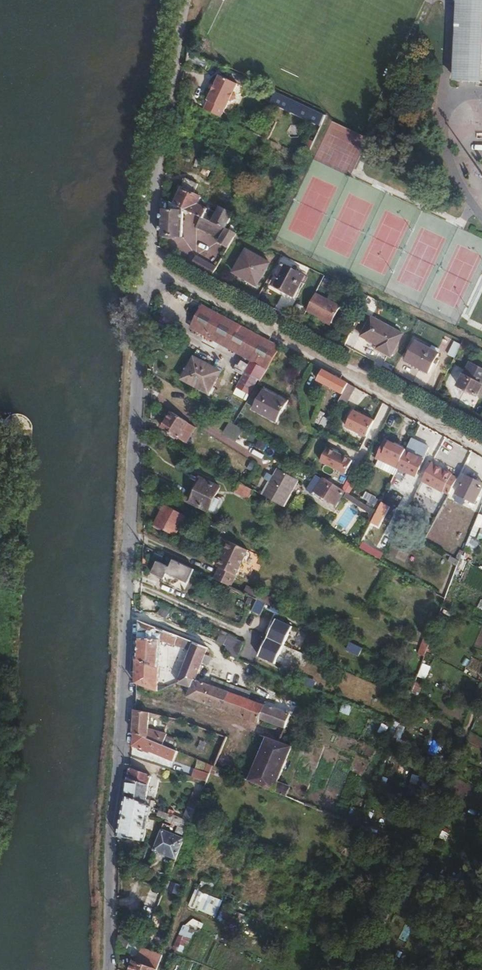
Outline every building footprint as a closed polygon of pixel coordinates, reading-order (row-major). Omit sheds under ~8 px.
[(457,81),(481,82),(481,0),(461,0),(457,81)] [(189,53),(188,61),(206,70),(209,62),(189,53)] [(209,101),(205,109),(222,117),(226,109),(227,109),(230,102),(235,100),(237,96),(235,91),(238,84),(220,75),(208,100),(209,101)] [(326,115),(277,91),(272,101),(322,125),(326,115)] [(179,185),(171,202),(184,208),(203,217),(226,229),(234,214),(219,206),(216,212),(212,210),(208,208),(200,204),(203,197),(195,193),(199,185),(186,179),(182,187),(179,185)] [(171,202),(162,198),(160,236),(182,237),(184,208),(171,202)] [(226,229),(203,217),(198,228),(220,239),(218,243),(229,248),(236,234),(226,229)] [(246,249),(233,273),(258,287),(271,263),(246,249)] [(218,266),(197,254),(192,264),(212,276),(218,266)] [(283,264),(272,285),(294,297),(305,276),(283,264)] [(326,278),(322,286),(330,289),(333,282),(326,278)] [(341,306),(316,294),(307,311),(320,317),(332,323),(341,306)] [(252,360),(244,375),(258,383),(280,347),(204,305),(191,327),(252,360)] [(372,316),(360,337),(377,346),(376,349),(392,358),(405,333),(372,316)] [(331,326),(332,323),(320,317),(318,319),(331,326)] [(455,358),(462,341),(455,338),(448,355),(455,358)] [(415,341),(405,360),(429,373),(440,354),(415,341)] [(195,357),(183,379),(209,393),(221,371),(195,357)] [(343,394),(348,384),(323,370),(318,380),(343,394)] [(458,386),(478,396),(481,388),(481,384),(464,374),(458,386)] [(258,383),(244,375),(234,393),(247,401),(258,383)] [(349,384),(348,384),(343,394),(338,402),(346,406),(356,388),(349,384)] [(264,389),(253,409),(277,423),(288,402),(264,389)] [(354,410),(350,417),(348,421),(346,427),(367,437),(375,421),(354,410)] [(197,427),(171,412),(161,429),(179,440),(180,439),(184,442),(190,433),(192,435),(197,427)] [(320,425),(325,427),(329,419),(324,416),(320,425)] [(231,421),(223,433),(236,442),(244,429),(231,421)] [(270,444),(260,438),(256,445),(266,451),(270,444)] [(376,458),(397,468),(398,467),(406,451),(406,449),(385,439),(376,458)] [(327,448),(321,463),(346,473),(352,458),(327,448)] [(413,454),(422,459),(424,454),(416,450),(413,454)] [(406,451),(398,467),(416,476),(424,459),(422,459),(413,454),(406,451)] [(433,463),(423,482),(450,496),(455,485),(459,477),(433,463)] [(270,482),(263,495),(283,507),(299,480),(278,469),(274,476),(268,473),(265,479),(270,482)] [(457,494),(475,503),(481,490),(481,483),(466,475),(457,494)] [(346,491),(340,487),(323,477),(321,480),(316,476),(308,489),(313,493),(336,506),(346,491)] [(212,485),(212,483),(200,477),(187,501),(200,508),(201,506),(191,501),(201,480),(212,485)] [(345,478),(340,487),(346,491),(347,492),(349,493),(354,484),(345,478)] [(221,487),(212,483),(212,485),(201,480),(191,501),(201,506),(200,508),(209,512),(210,510),(216,497),(221,487)] [(246,488),(240,484),(235,493),(249,500),(254,492),(246,488)] [(355,485),(351,492),(369,502),(373,495),(355,485)] [(349,493),(347,492),(345,496),(371,512),(368,519),(373,521),(378,510),(349,493)] [(222,500),(216,497),(210,510),(216,513),(222,500)] [(165,505),(153,526),(175,538),(186,516),(165,505)] [(219,567),(214,578),(232,587),(249,551),(229,541),(217,566),(219,567)] [(195,569),(173,559),(170,567),(157,561),(151,574),(164,580),(167,573),(188,583),(195,569)] [(245,593),(265,602),(268,596),(248,587),(245,593)] [(277,600),(268,596),(265,602),(274,606),(277,600)] [(279,613),(259,657),(275,664),(295,621),(279,613)] [(209,648),(139,621),(135,683),(158,692),(166,689),(166,686),(158,686),(159,667),(158,667),(160,640),(175,646),(175,645),(190,651),(178,683),(191,688),(193,688),(196,680),(203,663),(206,654),(209,648)] [(436,628),(428,625),(425,635),(426,635),(432,638),(436,628)] [(246,642),(222,631),(217,641),(227,646),(224,652),(237,658),(238,659),(238,658),(246,642)] [(432,638),(426,635),(419,654),(425,657),(432,638)] [(206,654),(203,663),(216,668),(218,660),(206,654)] [(212,678),(210,685),(249,699),(251,692),(212,678)] [(210,685),(196,680),(193,688),(191,688),(188,697),(259,723),(260,719),(265,705),(249,699),(210,685)] [(265,705),(260,719),(285,729),(291,714),(265,705)] [(150,713),(134,709),(133,732),(160,744),(161,742),(164,734),(149,728),(150,713)] [(160,744),(133,732),(132,746),(149,753),(150,752),(173,762),(178,751),(160,744)] [(267,737),(248,780),(274,791),(288,796),(292,787),(279,782),(293,748),(267,737)] [(210,773),(213,767),(213,766),(207,763),(204,772),(210,773)] [(152,776),(130,768),(129,777),(126,796),(151,806),(154,807),(155,801),(147,800),(149,785),(152,776)] [(195,768),(192,777),(207,782),(210,773),(204,772),(195,768)] [(183,819),(191,822),(201,796),(193,793),(183,819)] [(151,806),(126,796),(119,837),(144,842),(151,806)] [(183,819),(160,810),(157,816),(166,820),(166,821),(188,830),(191,822),(183,819)] [(176,860),(185,838),(162,829),(153,851),(176,860)] [(201,881),(194,910),(217,915),(221,898),(204,894),(207,882),(201,881)] [(193,919),(184,926),(195,930),(199,931),(203,923),(193,919)] [(195,930),(184,926),(183,925),(179,934),(172,949),(183,953),(186,944),(188,945),(190,938),(192,938),(195,930)] [(118,935),(118,950),(138,958),(142,947),(146,936),(138,933),(133,945),(129,944),(131,940),(118,935)] [(137,961),(159,969),(164,956),(142,947),(138,958),(137,961)] [(159,969),(137,961),(135,960),(131,969),(158,969),(159,969)]
